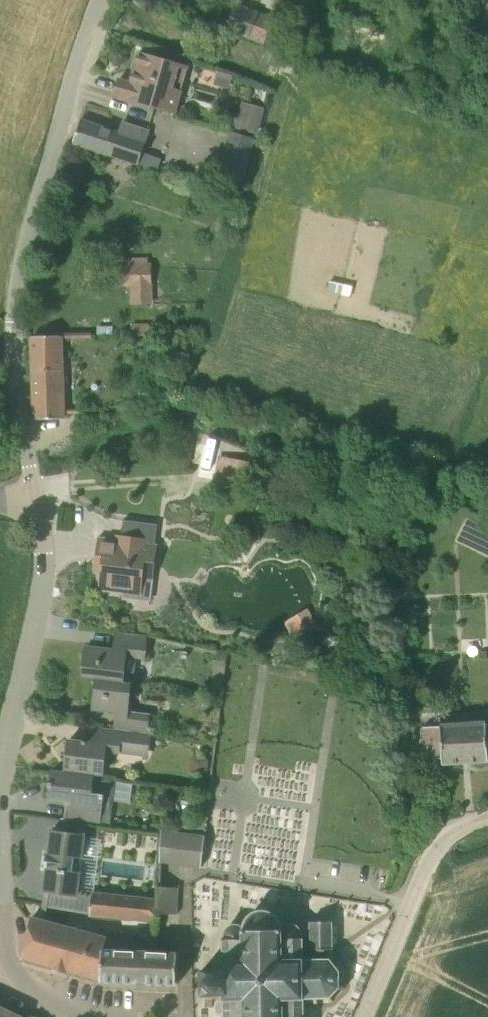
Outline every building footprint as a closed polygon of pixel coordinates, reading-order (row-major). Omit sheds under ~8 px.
[(251,40),(261,13),(237,4),(227,30),(251,40)] [(277,67),(281,55),(269,50),(264,63),(277,67)] [(176,112),(189,67),(140,52),(131,82),(120,79),(115,95),(176,112)] [(228,87),(231,77),(219,73),(216,84),(228,87)] [(257,131),(262,111),(252,109),(252,106),(245,104),(239,126),(257,131)] [(120,133),(81,121),(74,141),(138,163),(149,131),(123,122),(120,133)] [(242,187),(256,138),(230,131),(216,180),(242,187)] [(132,305),(152,305),(152,263),(121,263),(120,286),(131,286),(132,305)] [(35,418),(64,418),(63,339),(91,338),(92,332),(61,333),(61,335),(32,336),(35,418)] [(253,460),(218,456),(215,478),(215,479),(248,484),(253,460)] [(147,540),(118,536),(117,540),(100,538),(97,568),(100,572),(106,572),(104,586),(107,589),(123,591),(126,596),(134,597),(139,593),(140,593),(142,577),(152,578),(156,545),(147,543),(147,540)] [(309,608),(284,623),(296,641),(320,627),(309,608)] [(145,659),(148,635),(115,632),(113,648),(87,646),(83,676),(124,680),(128,656),(145,659)] [(148,731),(150,713),(129,711),(132,682),(123,681),(124,680),(83,676),(97,678),(93,709),(115,711),(113,727),(148,731)] [(440,725),(440,726),(424,727),(426,759),(442,759),(443,763),(487,760),(487,722),(440,725)] [(113,728),(92,726),(91,727),(95,728),(94,742),(70,739),(66,771),(53,769),(53,770),(95,775),(95,774),(103,775),(107,752),(120,753),(120,750),(149,753),(152,731),(148,731),(113,727),(113,728)] [(100,823),(104,794),(92,793),(95,775),(53,770),(52,782),(54,782),(51,799),(72,802),(70,818),(64,818),(64,819),(86,822),(86,821),(100,823)] [(133,799),(133,780),(116,779),(116,799),(133,799)] [(156,919),(157,913),(158,899),(92,893),(92,894),(78,889),(86,822),(64,819),(63,830),(52,829),(49,853),(47,852),(46,855),(48,855),(47,865),(45,865),(45,867),(47,867),(44,891),(49,892),(46,906),(90,913),(156,919)] [(201,867),(205,834),(161,829),(160,862),(201,867)] [(159,886),(158,899),(157,913),(177,914),(178,887),(159,886)] [(280,921),(278,917),(276,914),(272,911),(265,908),(261,908),(257,909),(254,910),(250,912),(245,919),(243,922),(243,925),(243,929),(242,926),(239,924),(236,923),(233,923),(229,925),(226,927),(224,930),(223,938),(222,959),(218,960),(216,964),(216,968),(201,968),(202,995),(223,994),(224,1008),(225,1016),(311,1016),(311,1014),(309,1014),(309,1008),(304,1008),(304,998),(330,997),(340,987),(340,970),(330,957),(331,948),(333,948),(332,920),(310,922),(310,927),(300,927),(298,924),(295,923),(292,922),(289,922),(286,922),(283,924),(282,926),(280,921)] [(107,937),(31,917),(24,953),(26,959),(100,980),(104,951),(152,951),(152,950),(129,949),(128,936),(107,937)] [(177,983),(178,951),(152,950),(152,951),(104,951),(100,980),(177,983)] [(0,1006),(0,1016),(22,1016),(0,1006)]
